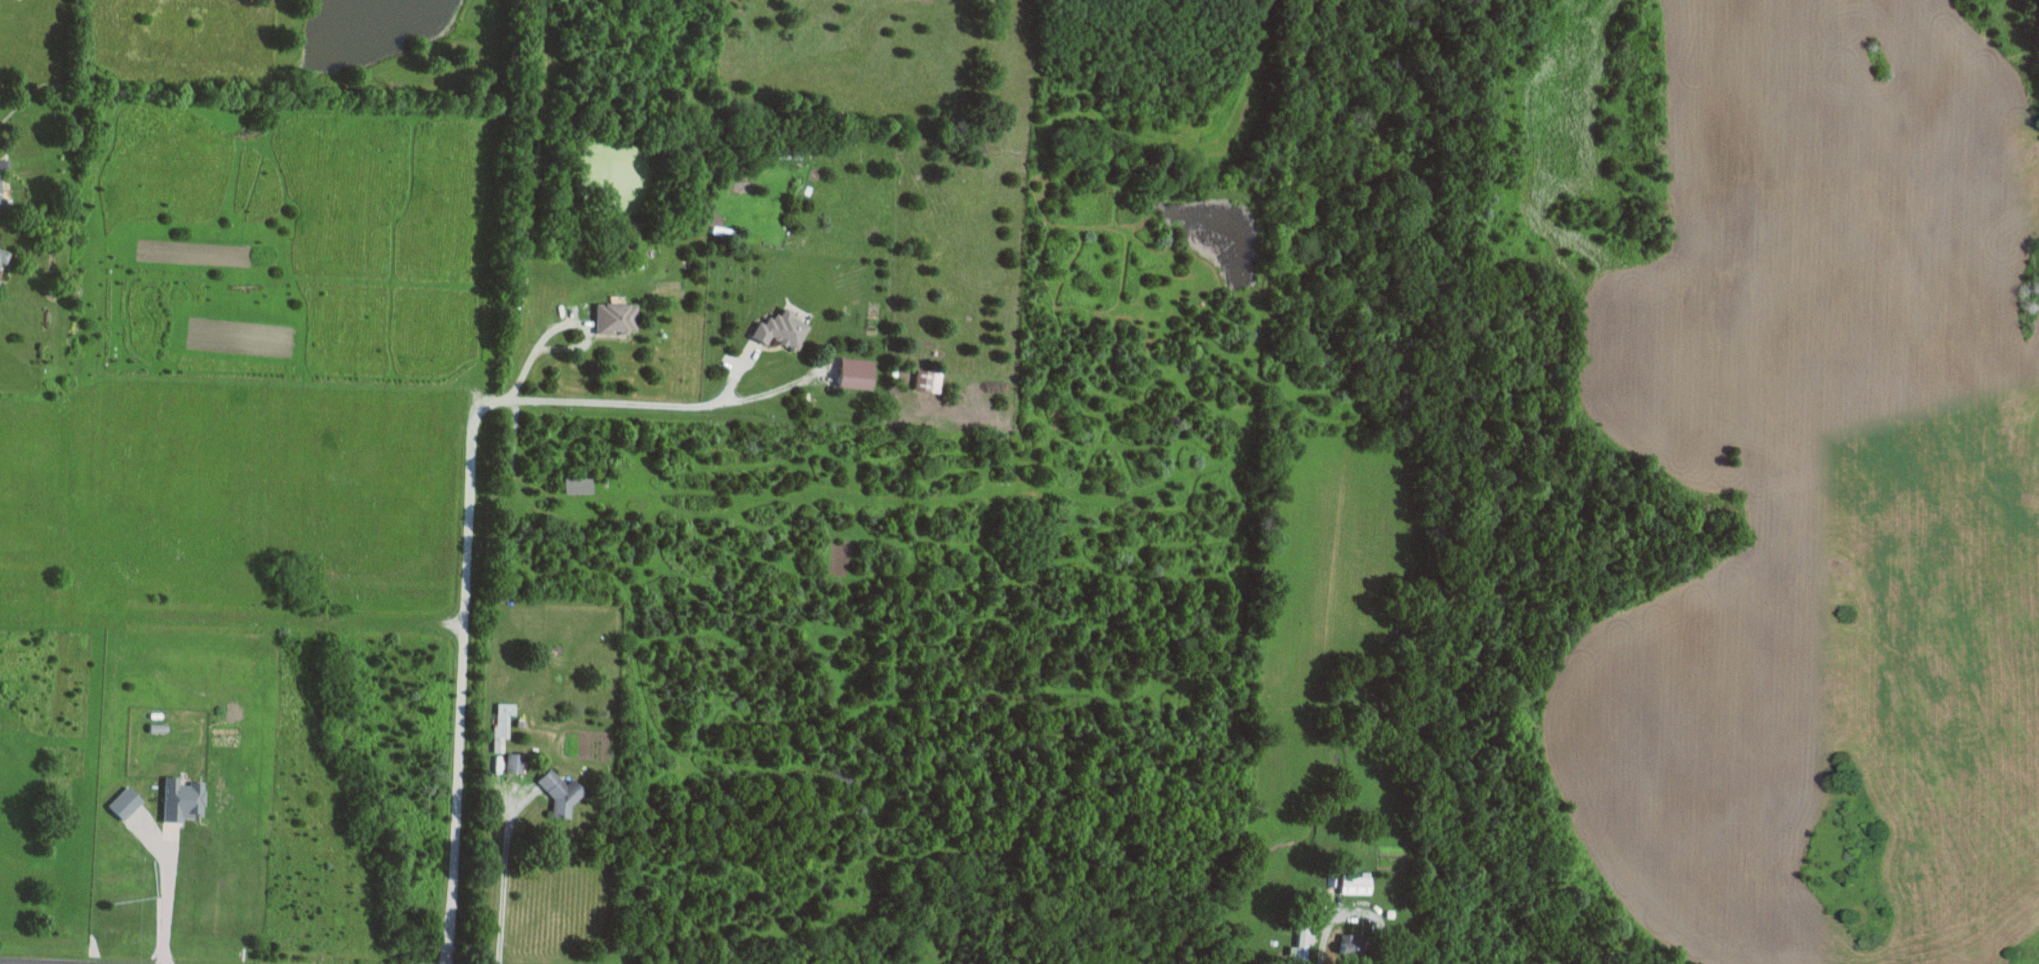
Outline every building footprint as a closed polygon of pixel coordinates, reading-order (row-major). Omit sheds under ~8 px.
[(504,753),(504,739),(509,739),(509,716),(515,716),(515,704),(494,704),(494,753),(504,753)] [(522,754),(507,754),(507,772),(522,772),(522,754)] [(587,794),(573,779),(566,785),(551,769),(537,781),(556,802),(549,809),(559,820),(587,794)] [(1341,895),(1371,895),(1371,872),(1363,872),(1363,878),(1341,878),(1341,895)] [(1308,919),(1297,919),(1296,963),(1308,963),(1308,919)] [(1364,935),(1340,935),(1340,956),(1364,956),(1364,935)]
